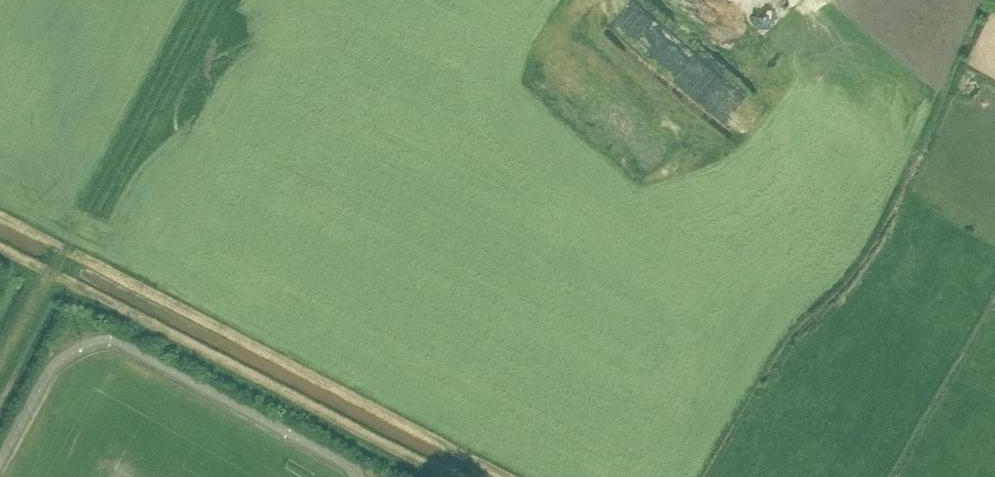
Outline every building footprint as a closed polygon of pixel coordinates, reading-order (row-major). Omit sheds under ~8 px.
[(742,7),(731,15),(738,25),(733,29),(743,42),(760,29),(742,7)] [(698,28),(707,37),(723,21),(714,12),(698,28)]
